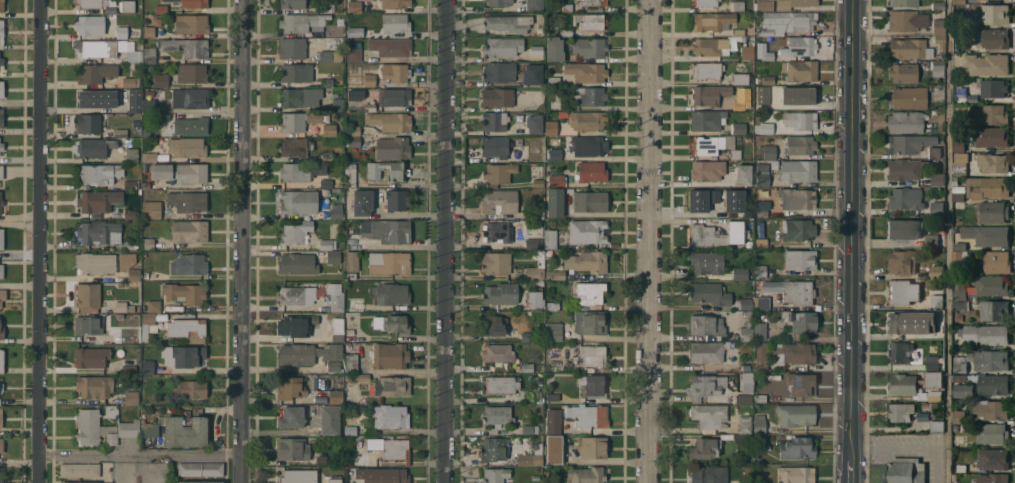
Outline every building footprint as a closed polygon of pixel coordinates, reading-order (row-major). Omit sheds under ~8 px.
[(75,3),(75,0),(116,0),(116,6),(101,6),(101,8),(79,8),(78,3),(75,3)] [(134,12),(121,12),(121,0),(134,0),(134,12)] [(159,1),(159,0),(207,0),(207,8),(194,8),(186,8),(181,8),(181,5),(179,5),(179,1),(159,1)] [(280,8),(280,0),(305,0),(305,8),(280,8)] [(361,0),(361,12),(347,12),(347,0),(361,0)] [(526,10),(526,0),(542,0),(542,10),(526,10)] [(773,0),(773,10),(756,10),(756,0),(773,0)] [(776,10),(776,0),(817,0),(817,6),(809,6),(790,6),(790,10),(776,10)] [(744,1),(744,11),(732,11),(732,1),(744,1)] [(932,1),(938,1),(939,1),(944,1),(944,10),(932,10),(932,1)] [(572,3),(572,11),(562,11),(562,3),(572,3)] [(319,12),(319,4),(332,4),(332,12),(319,12)] [(1009,4),(1009,12),(1010,12),(1010,24),(985,24),(985,21),(981,21),(981,4),(1009,4)] [(167,5),(167,13),(155,13),(155,5),(167,5)] [(917,10),(917,31),(888,31),(888,16),(889,16),(889,10),(917,10)] [(736,12),(736,23),(732,23),(732,29),(720,29),(720,31),(711,31),(711,29),(705,29),(705,31),(692,31),(692,13),(705,13),(705,12),(711,12),(711,13),(732,13),(732,12),(736,12)] [(762,12),(812,12),(812,19),(815,19),(815,24),(812,24),(812,31),(803,31),(803,30),(797,30),(797,31),(783,31),(783,35),(758,35),(755,35),(755,28),(762,28),(762,23),(762,12)] [(406,13),(406,21),(410,21),(410,32),(391,32),(391,33),(382,33),(382,13),(406,13)] [(207,14),(207,23),(208,23),(208,33),(175,33),(175,20),(176,20),(176,16),(182,16),(182,15),(183,15),(183,14),(207,14)] [(307,14),(331,14),(331,18),(326,18),(325,20),(325,25),(308,26),(308,32),(283,33),(283,27),(278,27),(278,19),(283,19),(283,14),(307,14)] [(580,21),(575,21),(575,14),(603,14),(603,19),(607,19),(607,24),(603,24),(603,30),(580,30),(580,29),(580,21)] [(104,15),(104,19),(105,19),(105,21),(104,21),(104,34),(78,34),(78,29),(74,29),(74,20),(78,20),(78,15),(104,15)] [(532,16),(532,23),(529,23),(529,28),(526,28),(526,33),(519,33),(515,33),(515,32),(507,32),(507,30),(495,30),(495,29),(483,29),(483,16),(532,16)] [(932,35),(933,19),(945,19),(945,35),(934,35),(932,35)] [(342,23),(341,34),(329,34),(329,23),(342,23)] [(127,25),(127,38),(115,38),(115,25),(126,25),(127,25)] [(154,26),(155,38),(143,38),(143,26),(154,26)] [(363,27),(363,37),(347,37),(347,27),(363,27)] [(572,36),(561,35),(561,28),(572,28),(572,29),(572,36)] [(1009,29),(1009,36),(1010,36),(1010,49),(986,49),(986,46),(982,46),(982,29),(1009,29)] [(945,35),(945,50),(938,50),(938,45),(937,45),(937,43),(933,43),(934,35),(945,35)] [(547,39),(551,39),(551,36),(558,36),(558,39),(562,39),(562,51),(563,51),(563,61),(547,61),(547,39)] [(812,36),(812,42),(817,42),(817,49),(812,49),(812,55),(795,55),(795,56),(788,56),(788,36),(812,36)] [(183,58),(183,54),(182,54),(182,52),(183,52),(183,47),(178,47),(178,50),(160,51),(160,47),(157,47),(157,41),(160,41),(160,39),(171,39),(171,38),(174,38),(174,39),(207,38),(207,48),(208,48),(208,58),(183,58)] [(305,38),(305,42),(306,42),(306,46),(305,46),(306,58),(279,58),(279,44),(279,38),(305,38)] [(410,38),(410,56),(378,56),(378,49),(367,49),(367,39),(410,38)] [(523,38),(523,40),(524,40),(524,42),(523,42),(523,51),(516,51),(516,56),(498,56),(498,58),(481,58),(482,43),(486,43),(486,38),(523,38)] [(571,41),(571,38),(604,38),(607,38),(607,56),(604,56),(604,57),(586,57),(578,57),(578,54),(572,54),(572,47),(571,47),(571,44),(567,44),(567,41),(571,41)] [(718,38),(729,38),(729,55),(721,55),(721,56),(694,56),(694,53),(692,53),(692,50),(691,50),(691,43),(692,43),(692,41),(694,41),(694,38),(718,38)] [(925,39),(925,47),(932,47),(932,57),(887,57),(887,48),(889,48),(889,39),(925,39)] [(126,40),(126,51),(116,51),(116,56),(81,56),(81,51),(77,51),(77,48),(78,48),(78,40),(126,40)] [(360,61),(347,61),(347,47),(355,47),(355,44),(360,44),(360,47),(361,47),(360,61)] [(746,60),(735,60),(735,44),(746,44),(746,52),(746,60)] [(543,45),(543,54),(530,54),(530,45),(543,45)] [(753,45),(741,46),(741,60),(753,59),(753,45)] [(155,47),(155,62),(143,63),(143,47),(155,47)] [(142,51),(126,50),(126,62),(142,63),(142,51)] [(332,50),(332,62),(319,62),(319,50),(332,50)] [(773,51),(773,60),(761,60),(761,51),(773,51)] [(963,54),(977,54),(977,57),(978,57),(978,56),(981,56),(981,57),(986,57),(986,54),(998,54),(998,53),(1001,53),(1001,54),(1008,54),(1008,75),(970,75),(970,69),(969,69),(969,68),(970,68),(970,66),(963,66),(963,54)] [(931,59),(944,59),(944,76),(931,76),(931,59)] [(816,60),(817,80),(803,80),(803,81),(786,81),(786,80),(784,80),(784,75),(786,75),(786,72),(782,72),(782,62),(786,61),(786,60),(816,60)] [(563,61),(577,61),(577,62),(589,63),(604,63),(604,65),(606,65),(606,68),(607,68),(607,76),(606,76),(606,81),(604,81),(604,83),(574,82),(574,78),(570,77),(570,74),(563,73),(563,61)] [(515,62),(515,75),(515,81),(507,81),(507,82),(486,82),(486,81),(482,81),(482,75),(481,75),(481,71),(482,71),(482,65),(483,65),(483,64),(486,64),(486,62),(515,62)] [(720,62),(720,64),(724,64),(724,70),(721,70),(721,75),(719,75),(719,79),(696,79),(696,78),(692,78),(692,63),(696,63),(696,62),(720,62)] [(206,63),(206,73),(207,73),(207,82),(177,82),(177,64),(206,63)] [(407,63),(407,68),(410,69),(410,77),(407,77),(407,82),(390,82),(390,78),(381,78),(381,63),(407,63)] [(917,63),(917,82),(910,82),(910,83),(900,83),(900,82),(892,82),(892,75),(888,75),(888,69),(892,69),(892,63),(917,63)] [(117,64),(117,76),(112,76),(112,78),(106,78),(106,76),(102,76),(102,83),(77,83),(77,75),(78,75),(78,64),(117,64)] [(318,64),(318,81),(279,81),(279,76),(279,64),(318,64)] [(542,84),(522,84),(522,71),(524,71),(525,64),(542,64),(542,84)] [(362,73),(362,86),(347,86),(347,72),(362,73)] [(375,73),(375,86),(364,86),(364,73),(375,73)] [(748,73),(748,84),(733,84),(733,73),(748,73)] [(774,75),(774,84),(763,84),(763,83),(757,83),(757,76),(763,76),(763,75),(774,75)] [(139,77),(139,87),(122,87),(122,77),(139,77)] [(333,78),(333,86),(320,86),(320,78),(333,78)] [(167,79),(167,87),(155,87),(155,79),(167,79)] [(1005,80),(1005,85),(1008,85),(1008,91),(1005,91),(1005,97),(981,97),(981,87),(979,87),(979,82),(981,82),(981,80),(1005,80)] [(975,97),(976,83),(961,82),(960,96),(975,97)] [(732,86),(732,95),(719,95),(718,106),(710,106),(710,105),(693,105),(693,98),(691,98),(691,92),(693,92),(693,85),(732,86)] [(769,104),(757,104),(756,86),(769,85),(769,104)] [(892,108),(892,103),(888,103),(888,93),(892,93),(892,87),(915,87),(915,86),(927,86),(927,108),(892,108)] [(407,89),(407,87),(409,87),(409,89),(410,89),(410,99),(410,104),(407,104),(407,105),(380,105),(380,99),(383,99),(383,89),(407,89)] [(481,107),(481,88),(492,88),(492,87),(499,88),(513,88),(513,106),(500,106),(500,108),(481,107)] [(579,105),(579,99),(571,99),(571,87),(603,87),(604,105),(579,105)] [(816,87),(816,103),(781,104),(781,87),(813,87),(816,87)] [(129,88),(142,88),(141,99),(144,99),(144,98),(148,98),(148,99),(155,99),(155,112),(129,112),(129,88)] [(183,108),(183,107),(171,107),(171,89),(184,88),(207,88),(207,99),(208,99),(208,108),(183,108)] [(322,88),(322,98),(319,98),(319,106),(301,106),(301,107),(293,107),(293,106),(279,106),(279,88),(322,88)] [(116,90),(117,106),(79,107),(79,90),(116,90)] [(344,111),(332,111),(332,106),(331,106),(331,103),(332,103),(332,98),(344,98),(344,111)] [(733,101),(745,101),(745,109),(732,109),(733,102),(733,101)] [(375,103),(375,111),(364,111),(364,103),(375,103)] [(975,124),(975,108),(982,108),(982,105),(1005,104),(1005,105),(1008,105),(1009,111),(1009,124),(975,124)] [(691,130),(690,111),(726,110),(726,117),(725,117),(725,124),(720,124),(721,130),(691,130)] [(904,110),(910,110),(910,112),(916,111),(922,112),(922,113),(926,113),(926,117),(924,117),(924,121),(922,121),(922,133),(887,133),(887,124),(887,115),(891,115),(891,112),(899,111),(904,112),(904,110)] [(506,112),(506,131),(481,131),(482,111),(506,112)] [(607,111),(607,124),(603,124),(603,130),(585,130),(585,131),(576,131),(576,111),(607,111)] [(305,112),(305,113),(309,113),(309,112),(313,112),(313,113),(321,113),(321,122),(314,122),(314,124),(311,124),(311,122),(306,122),(306,119),(305,119),(305,132),(280,132),(280,122),(281,122),(281,112),(305,112)] [(813,112),(816,112),(816,129),(812,129),(812,130),(794,130),(794,126),(783,126),(783,112),(813,112)] [(406,113),(406,114),(410,114),(410,118),(411,118),(411,127),(410,127),(410,130),(404,130),(404,132),(381,132),(381,123),(364,123),(364,113),(368,113),(406,113)] [(100,114),(100,133),(76,133),(76,114),(100,114)] [(527,133),(527,127),(525,127),(525,117),(527,116),(533,116),(533,114),(541,114),(542,133),(527,133)] [(174,134),(174,119),(198,119),(198,116),(208,116),(208,124),(207,124),(207,134),(174,134)] [(546,135),(546,121),(556,121),(556,135),(546,135)] [(745,122),(745,134),(732,134),(732,122),(745,122)] [(773,122),(773,134),(759,133),(755,133),(755,125),(759,125),(759,122),(773,122)] [(335,124),(335,136),(323,136),(322,124),(335,124)] [(359,125),(360,135),(347,135),(347,126),(359,125)] [(975,147),(975,136),(966,136),(966,127),(1006,127),(1006,134),(1009,134),(1009,147),(975,147)] [(127,128),(127,137),(115,137),(115,128),(127,128)] [(556,135),(566,135),(566,137),(570,137),(570,136),(603,136),(603,140),(607,140),(607,151),(603,151),(603,156),(573,156),(573,151),(566,151),(566,148),(561,148),(561,149),(562,149),(562,158),(561,158),(561,160),(548,160),(548,148),(549,148),(549,146),(545,146),(545,136),(546,136),(546,135),(556,135)] [(695,155),(694,149),(691,149),(691,142),(694,142),(694,136),(702,136),(709,136),(710,136),(724,136),(724,135),(735,135),(735,136),(740,136),(740,141),(740,159),(730,159),(730,148),(717,148),(717,155),(695,155)] [(816,140),(816,149),(812,149),(812,154),(786,154),(786,136),(812,135),(812,140),(816,140)] [(936,135),(936,144),(928,144),(928,145),(921,145),(921,149),(920,149),(920,151),(915,151),(915,154),(888,154),(888,135),(936,135)] [(347,146),(347,136),(360,136),(360,146),(347,146)] [(376,138),(393,138),(393,136),(408,136),(408,144),(410,144),(410,158),(390,158),(390,159),(385,159),(385,160),(381,160),(381,159),(376,159),(376,138)] [(481,136),(492,136),(503,136),(508,136),(508,155),(507,155),(507,159),(498,159),(498,156),(481,156),(481,136)] [(103,138),(107,137),(107,139),(117,139),(117,148),(106,147),(106,150),(106,158),(96,158),(96,157),(81,157),(78,157),(78,152),(76,152),(77,143),(78,143),(78,138),(80,138),(103,138)] [(203,137),(203,145),(206,145),(206,156),(190,156),(190,157),(172,157),(172,152),(168,152),(167,138),(179,138),(179,137),(203,137)] [(306,137),(306,140),(313,140),(313,149),(306,149),(306,157),(297,157),(297,156),(279,156),(279,145),(282,145),(282,137),(306,137)] [(965,151),(952,151),(952,139),(965,139),(965,151)] [(543,159),(532,159),(532,145),(543,145),(543,159)] [(775,145),(775,159),(763,159),(763,145),(775,145)] [(137,147),(137,161),(125,161),(125,147),(137,147)] [(928,147),(941,147),(940,158),(928,158),(928,147)] [(156,152),(156,162),(142,162),(141,162),(141,152),(142,152),(156,152)] [(331,152),(332,160),(321,160),(320,153),(331,152)] [(954,152),(969,152),(969,162),(966,162),(966,176),(953,175),(953,161),(954,161),(954,152)] [(982,168),(980,168),(980,166),(977,166),(977,153),(992,153),(992,155),(1007,154),(1007,161),(1008,161),(1008,172),(982,173),(982,168)] [(887,160),(894,160),(894,159),(906,158),(906,159),(909,159),(909,160),(919,160),(926,160),(926,167),(919,167),(919,179),(904,179),(904,180),(892,180),(892,179),(887,179),(887,160)] [(756,164),(755,164),(755,160),(756,160),(756,159),(778,159),(778,163),(772,163),(772,164),(768,164),(768,172),(769,172),(769,186),(756,186),(756,164)] [(725,160),(725,174),(720,174),(721,180),(691,180),(691,168),(692,168),(692,160),(725,160)] [(816,160),(816,181),(794,181),(794,182),(780,182),(780,179),(778,179),(778,173),(780,173),(780,160),(816,160)] [(355,187),(345,187),(345,166),(346,166),(346,161),(356,161),(355,187)] [(400,162),(400,161),(405,161),(405,162),(406,162),(406,169),(409,169),(409,175),(405,175),(406,180),(397,180),(397,177),(392,177),(392,178),(389,178),(389,168),(383,168),(383,169),(379,169),(380,179),(376,179),(376,178),(367,178),(367,162),(400,162)] [(603,161),(603,169),(607,169),(607,181),(588,181),(588,182),(578,182),(578,161),(603,161)] [(207,163),(207,183),(185,183),(185,184),(175,184),(175,178),(172,178),(150,178),(150,163),(171,163),(171,166),(176,166),(176,163),(207,163)] [(326,163),(326,174),(313,174),(313,178),(310,178),(310,181),(282,181),(282,177),(279,177),(279,167),(282,167),(282,163),(326,163)] [(123,164),(124,167),(125,167),(125,172),(123,172),(123,176),(120,176),(120,177),(116,177),(116,176),(113,176),(113,183),(112,183),(112,185),(106,185),(100,185),(100,183),(81,184),(81,177),(78,177),(78,171),(81,171),(80,164),(123,164)] [(518,164),(518,172),(509,172),(509,183),(497,183),(497,187),(487,187),(487,183),(486,183),(486,179),(482,179),(482,169),(486,169),(486,164),(518,164)] [(736,164),(751,164),(751,185),(741,185),(741,183),(736,183),(736,164)] [(931,185),(931,173),(944,174),(944,185),(931,185)] [(564,174),(564,186),(548,187),(548,174),(564,174)] [(967,177),(998,178),(998,177),(1004,177),(1008,177),(1008,184),(1009,184),(1009,197),(985,197),(984,197),(984,199),(971,199),(971,197),(967,197),(967,177)] [(332,178),(332,187),(320,187),(320,178),(332,178)] [(138,180),(138,188),(136,188),(124,188),(124,180),(138,180)] [(900,188),(900,187),(908,187),(908,188),(921,188),(921,201),(919,201),(919,202),(924,202),(924,204),(925,204),(925,207),(924,207),(924,209),(911,209),(911,215),(888,215),(888,194),(892,194),(892,188),(900,188)] [(546,188),(562,188),(562,200),(564,200),(564,205),(562,205),(562,217),(546,217),(546,188)] [(781,209),(781,195),(778,196),(778,188),(795,188),(795,189),(811,189),(811,190),(815,190),(815,207),(811,207),(811,209),(781,209)] [(517,190),(517,203),(521,203),(521,211),(517,211),(517,213),(496,213),(481,213),(481,197),(483,197),(483,189),(517,190)] [(724,212),(744,212),(745,189),(724,189),(724,212)] [(123,190),(123,202),(110,203),(110,212),(100,212),(100,213),(81,213),(81,206),(76,206),(76,197),(80,197),(80,191),(123,190)] [(317,190),(317,213),(279,213),(279,206),(283,206),(283,198),(279,198),(279,190),(317,190)] [(352,190),(372,190),(372,210),(369,210),(369,216),(352,215),(352,190)] [(406,190),(406,196),(409,196),(409,205),(406,205),(406,211),(392,211),(392,212),(386,212),(386,199),(385,199),(385,190),(406,190)] [(607,191),(607,211),(573,211),(573,191),(607,191)] [(691,212),(690,202),(690,194),(705,194),(705,191),(723,191),(723,204),(721,204),(721,212),(691,212)] [(206,211),(192,211),(192,212),(176,212),(176,206),(174,206),(174,204),(166,204),(166,192),(206,192),(206,211)] [(953,192),(964,192),(964,201),(952,201),(953,192)] [(767,217),(756,217),(756,216),(754,216),(754,200),(770,200),(770,209),(767,209),(767,217)] [(543,219),(533,219),(533,201),(543,201),(543,219)] [(737,217),(737,206),(738,206),(738,201),(749,201),(749,207),(750,207),(750,217),(737,217)] [(943,201),(944,216),(931,216),(931,201),(943,201)] [(964,201),(964,209),(952,209),(952,201),(964,201)] [(1005,201),(1005,206),(1009,206),(1009,218),(1005,218),(1005,223),(980,222),(980,221),(979,221),(979,212),(980,212),(980,210),(977,210),(977,203),(980,203),(980,201),(1005,201)] [(142,218),(142,203),(160,203),(160,218),(142,218)] [(330,219),(330,208),(330,204),(341,204),(341,208),(342,208),(342,218),(330,219)] [(136,210),(136,212),(138,212),(138,216),(136,216),(136,218),(124,218),(124,210),(136,210)] [(404,220),(404,219),(409,219),(409,243),(402,243),(402,244),(380,244),(380,238),(376,238),(376,237),(371,236),(360,236),(360,228),(371,228),(371,220),(404,220)] [(781,240),(781,230),(785,230),(785,219),(811,219),(811,224),(815,224),(815,235),(811,235),(811,240),(781,240)] [(918,219),(918,220),(923,220),(923,228),(918,227),(918,230),(920,230),(920,239),(887,238),(887,219),(918,219)] [(207,220),(207,241),(185,241),(185,242),(171,242),(171,220),(207,220)] [(606,220),(606,228),(603,228),(603,235),(606,235),(606,243),(569,243),(569,220),(606,220)] [(691,245),(691,239),(689,239),(689,232),(691,232),(691,223),(703,223),(703,226),(714,226),(714,234),(727,234),(727,220),(744,220),(744,229),(749,229),(749,238),(744,238),(744,243),(727,243),(727,245),(691,245)] [(120,222),(120,243),(75,243),(75,236),(76,236),(76,228),(75,228),(75,222),(90,222),(90,221),(98,221),(98,222),(120,222)] [(312,221),(312,230),(306,230),(306,235),(303,235),(303,244),(283,244),(283,243),(279,243),(279,225),(283,225),(302,225),(302,221),(312,221)] [(508,222),(508,227),(511,227),(511,242),(502,242),(495,242),(495,241),(482,241),(482,224),(485,224),(485,222),(508,222)] [(1009,246),(976,246),(976,238),(965,238),(965,226),(1009,226),(1009,246)] [(556,248),(545,248),(545,229),(556,229),(556,248)] [(938,234),(938,247),(925,247),(925,234),(938,234)] [(153,249),(142,249),(142,237),(154,237),(153,249)] [(525,238),(542,238),(542,249),(532,249),(525,249),(525,238)] [(331,239),(331,240),(335,239),(336,248),(331,249),(319,249),(319,239),(331,239)] [(137,241),(137,249),(124,249),(125,240),(137,241)] [(954,242),(965,242),(965,250),(954,250),(954,242)] [(544,249),(544,267),(544,279),(540,279),(540,280),(526,280),(526,267),(536,267),(536,259),(532,259),(532,249),(544,249)] [(899,275),(899,273),(887,273),(887,260),(888,260),(888,252),(891,252),(891,251),(901,251),(901,249),(913,249),(913,250),(916,250),(916,267),(915,267),(915,273),(911,273),(911,275),(899,275)] [(340,250),(340,263),(326,264),(326,250),(340,250)] [(816,250),(816,269),(784,269),(784,250),(816,250)] [(967,250),(967,254),(969,254),(969,263),(961,263),(961,264),(952,264),(952,250),(954,250),(965,250),(967,250)] [(346,251),(358,251),(358,271),(346,271),(346,251)] [(589,272),(589,270),(574,270),(574,268),(563,268),(563,255),(579,255),(579,251),(605,251),(605,259),(606,259),(606,272),(589,272)] [(723,266),(724,266),(724,275),(710,274),(710,272),(706,272),(706,274),(693,274),(693,264),(690,264),(690,251),(723,251),(723,266)] [(1009,251),(1009,260),(1011,260),(1011,273),(986,273),(986,271),(985,271),(985,268),(983,268),(983,263),(985,263),(985,251),(1009,251)] [(115,253),(115,266),(115,272),(106,272),(106,274),(97,274),(97,273),(93,273),(93,274),(81,274),(81,268),(75,268),(75,253),(80,253),(80,252),(92,252),(92,254),(115,253)] [(409,252),(409,261),(410,261),(410,273),(398,273),(398,272),(394,272),(394,273),(368,273),(368,252),(409,252)] [(484,273),(484,271),(480,271),(480,252),(510,252),(510,273),(484,273)] [(297,253),(297,254),(313,253),(314,263),(318,263),(318,273),(278,273),(277,254),(288,254),(288,253),(297,253)] [(176,274),(176,272),(169,272),(169,261),(172,261),(172,259),(175,259),(175,258),(176,258),(176,257),(178,257),(178,254),(203,254),(203,261),(207,261),(207,274),(176,274)] [(118,257),(129,257),(129,264),(126,265),(126,269),(119,269),(118,257)] [(766,278),(754,278),(754,272),(754,266),(755,266),(755,265),(766,265),(766,278)] [(931,265),(943,265),(943,278),(930,278),(931,265)] [(140,268),(140,280),(128,280),(128,268),(140,268)] [(747,269),(747,279),(732,279),(732,269),(747,269)] [(564,270),(564,279),(545,279),(545,271),(564,270)] [(1004,275),(1004,277),(1008,277),(1008,281),(1008,295),(976,296),(976,282),(975,276),(1004,275)] [(920,300),(911,300),(911,304),(887,304),(887,299),(890,299),(890,298),(889,298),(889,293),(890,293),(890,290),(889,290),(889,285),(888,285),(888,280),(910,280),(910,283),(920,283),(920,300)] [(605,294),(601,294),(601,304),(575,304),(575,299),(571,299),(571,294),(576,294),(576,283),(590,282),(590,281),(598,281),(598,283),(605,283),(605,294)] [(791,305),(791,301),(782,302),(782,284),(791,284),(791,281),(811,281),(811,282),(812,282),(812,288),(814,288),(814,298),(812,298),(813,303),(811,303),(811,305),(791,305)] [(482,303),(482,293),(484,293),(484,286),(496,286),(496,282),(517,282),(517,303),(482,303)] [(954,282),(964,282),(964,286),(966,286),(966,300),(954,300),(954,282)] [(99,283),(100,307),(97,307),(97,312),(79,312),(79,307),(76,307),(76,283),(99,283)] [(176,283),(176,285),(202,284),(203,290),(205,290),(205,298),(202,298),(202,304),(184,304),(184,299),(165,300),(165,297),(163,297),(163,295),(165,294),(165,293),(163,293),(162,290),(162,283),(176,283)] [(327,292),(327,283),(341,283),(341,292),(343,292),(343,311),(330,311),(330,292),(327,292)] [(376,284),(381,284),(381,283),(397,283),(397,284),(407,284),(407,291),(410,291),(410,303),(394,303),(394,304),(376,304),(376,284)] [(690,283),(720,283),(720,286),(724,286),(724,292),(731,292),(731,305),(711,305),(711,302),(690,302),(690,283)] [(316,287),(316,300),(311,300),(311,301),(310,301),(310,304),(278,304),(278,294),(280,294),(280,286),(316,287)] [(541,307),(527,307),(527,306),(525,307),(525,291),(540,291),(541,307)] [(940,294),(940,307),(931,307),(931,294),(940,294)] [(769,296),(769,308),(754,308),(754,296),(769,296)] [(752,298),(752,309),(739,309),(739,298),(752,298)] [(160,300),(160,312),(147,312),(147,311),(143,311),(143,304),(147,304),(147,300),(160,300)] [(969,300),(969,310),(964,310),(964,309),(956,310),(955,301),(969,300)] [(1009,300),(1009,323),(997,323),(997,320),(980,320),(980,300),(1009,300)] [(114,311),(114,302),(122,302),(122,301),(126,301),(126,305),(134,305),(134,311),(114,311)] [(558,302),(558,310),(546,310),(546,302),(558,302)] [(816,332),(808,332),(808,334),(801,334),(801,332),(791,332),(791,324),(786,324),(786,320),(785,320),(785,317),(780,317),(780,310),(790,310),(790,313),(791,313),(791,312),(816,312),(816,332)] [(603,311),(603,313),(605,313),(605,321),(607,322),(607,334),(579,334),(574,334),(574,311),(603,311)] [(74,316),(87,316),(87,313),(94,313),(94,316),(105,316),(105,334),(74,334),(74,316)] [(154,313),(155,324),(157,324),(157,332),(148,332),(148,342),(142,342),(142,313),(154,313)] [(911,334),(887,333),(887,319),(888,313),(912,313),(911,334)] [(485,335),(485,314),(493,314),(494,315),(494,316),(500,316),(500,317),(507,317),(507,326),(504,326),(504,335),(485,335)] [(309,315),(309,336),(304,336),(304,337),(293,337),(293,336),(289,336),(289,333),(276,333),(276,319),(283,319),(283,315),(309,315)] [(372,316),(386,316),(386,315),(405,315),(405,322),(409,322),(409,334),(398,334),(398,332),(387,332),(387,330),(386,330),(386,329),(382,329),(382,328),(372,328),(372,316)] [(689,315),(715,315),(715,317),(722,317),(722,326),(724,326),(724,336),(713,335),(713,334),(689,334),(689,315)] [(343,341),(332,341),(332,340),(331,340),(331,334),(332,334),(332,326),(333,318),(343,318),(343,326),(343,341)] [(205,335),(204,335),(204,343),(188,343),(188,337),(184,337),(184,336),(167,336),(167,322),(171,322),(170,319),(205,319),(205,335)] [(766,340),(754,340),(754,322),(765,322),(766,340)] [(553,342),(553,346),(547,346),(547,342),(547,341),(545,341),(545,323),(561,323),(561,341),(553,341),(553,342)] [(981,344),(981,341),(977,341),(977,346),(964,346),(964,341),(964,328),(967,328),(967,325),(1008,325),(1008,344),(981,344)] [(752,327),(752,341),(740,341),(740,340),(738,340),(738,327),(752,327)] [(533,332),(533,341),(520,341),(520,332),(533,332)] [(125,333),(125,343),(113,343),(113,333),(125,333)] [(723,342),(723,352),(722,352),(722,362),(708,361),(708,363),(694,363),(694,362),(689,362),(689,341),(723,342)] [(767,372),(754,372),(754,358),(755,358),(755,341),(767,341),(767,372)] [(798,363),(798,362),(791,362),(790,364),(787,364),(787,362),(782,362),(782,360),(780,360),(780,361),(772,361),(772,347),(776,347),(776,343),(795,343),(795,342),(807,342),(807,343),(814,343),(814,349),(815,349),(815,362),(810,362),(810,363),(798,363)] [(889,363),(889,356),(887,356),(887,349),(889,349),(889,342),(907,342),(907,343),(911,343),(911,344),(913,344),(913,351),(911,351),(910,362),(907,362),(907,363),(889,363)] [(278,347),(279,347),(279,344),(290,344),(290,343),(306,343),(306,344),(314,344),(314,347),(321,347),(323,347),(323,344),(329,344),(328,343),(342,343),(342,359),(321,359),(321,355),(314,355),(314,364),(303,364),(290,364),(278,364),(278,347)] [(409,361),(405,361),(405,368),(394,368),(383,367),(383,368),(373,368),(373,358),(368,358),(368,350),(373,350),(373,343),(384,343),(384,344),(395,344),(395,343),(405,343),(405,350),(409,350),(409,361)] [(485,361),(485,356),(481,356),(481,350),(485,350),(485,344),(510,344),(510,350),(513,350),(513,353),(514,353),(514,356),(515,356),(515,359),(514,359),(514,361),(485,361)] [(579,345),(605,346),(605,356),(606,356),(606,365),(579,365),(579,345)] [(205,346),(206,365),(197,366),(197,365),(193,365),(193,367),(173,367),(173,365),(164,365),(164,355),(171,355),(171,346),(205,346)] [(110,347),(110,359),(105,359),(105,363),(106,363),(106,367),(104,367),(75,368),(75,347),(110,347)] [(974,370),(974,355),(975,355),(975,351),(982,351),(982,350),(1004,350),(1004,357),(1009,357),(1009,370),(974,370)] [(357,354),(357,367),(358,367),(358,371),(357,371),(357,372),(346,372),(346,360),(345,360),(345,353),(357,354)] [(926,355),(938,355),(938,371),(926,371),(926,355)] [(953,356),(967,356),(967,372),(953,372),(953,356)] [(153,360),(153,374),(142,374),(142,360),(153,360)] [(339,361),(339,362),(340,362),(340,368),(342,368),(342,373),(328,373),(328,371),(327,371),(327,367),(326,367),(326,363),(327,363),(327,361),(339,361)] [(532,363),(533,371),(521,372),(521,363),(532,363)] [(136,373),(121,373),(121,364),(136,365),(136,373)] [(887,394),(887,382),(888,382),(888,375),(896,375),(896,373),(906,373),(906,375),(917,375),(917,379),(924,379),(924,372),(925,372),(925,371),(926,371),(938,371),(943,371),(943,387),(924,387),(924,384),(917,384),(917,394),(888,394),(887,394)] [(741,372),(752,372),(752,392),(741,392),(741,372)] [(369,373),(369,381),(357,382),(357,373),(369,373)] [(814,374),(814,380),(816,380),(815,396),(790,395),(790,390),(787,389),(787,384),(785,384),(786,373),(814,374)] [(603,395),(584,395),(584,384),(578,384),(578,375),(584,375),(584,374),(603,374),(603,395)] [(714,374),(714,376),(726,376),(726,387),(720,387),(720,394),(706,394),(706,396),(700,396),(700,402),(691,402),(691,396),(689,396),(689,383),(690,383),(690,374),(714,374)] [(966,374),(966,382),(953,382),(953,381),(952,381),(952,374),(966,374)] [(1009,375),(1009,394),(978,394),(978,375),(1009,375)] [(113,376),(113,392),(110,392),(109,397),(80,397),(80,395),(78,395),(78,390),(75,390),(75,376),(113,376)] [(277,384),(279,384),(279,377),(285,377),(285,376),(302,376),(302,385),(305,385),(305,389),(307,389),(307,393),(305,393),(305,395),(302,395),(302,396),(291,396),(291,399),(277,399),(277,384)] [(410,376),(409,394),(394,394),(394,395),(377,395),(377,376),(410,376)] [(481,394),(481,376),(519,376),(519,388),(514,389),(514,393),(481,394)] [(206,397),(178,398),(178,381),(206,380),(206,397)] [(953,384),(955,384),(955,383),(958,383),(958,384),(973,384),(973,392),(975,392),(975,395),(973,395),(973,397),(953,397),(953,384)] [(342,389),(342,403),(329,404),(329,390),(342,389)] [(124,391),(138,391),(138,405),(124,405),(124,391)] [(941,391),(941,394),(942,394),(942,397),(942,401),(929,401),(929,400),(917,400),(917,392),(929,392),(929,391),(941,391)] [(562,394),(562,403),(550,403),(549,394),(562,394)] [(753,401),(752,401),(752,403),(740,403),(739,394),(753,394),(753,401)] [(1008,418),(992,418),(992,420),(973,420),(974,400),(989,400),(1006,401),(1006,408),(1008,408),(1008,418)] [(915,403),(915,412),(910,413),(910,422),(890,422),(890,418),(886,418),(886,408),(890,408),(890,403),(915,403)] [(408,428),(393,428),(388,428),(388,427),(374,428),(374,418),(376,418),(376,415),(371,415),(371,405),(379,405),(379,404),(390,404),(390,406),(405,406),(405,412),(408,412),(408,428)] [(578,429),(578,426),(574,426),(574,420),(578,420),(578,417),(575,417),(574,417),(574,418),(572,418),(572,416),(565,416),(565,407),(571,407),(571,406),(579,406),(579,404),(584,404),(584,406),(595,406),(595,405),(607,405),(607,419),(608,419),(608,427),(595,427),(595,426),(590,426),(590,428),(578,429)] [(726,404),(726,416),(727,416),(727,421),(723,421),(723,422),(727,422),(727,427),(720,427),(720,428),(715,428),(715,433),(702,433),(702,428),(698,428),(698,418),(690,418),(690,415),(688,413),(688,409),(690,408),(690,404),(726,404)] [(814,404),(814,423),(810,423),(810,424),(799,424),(799,427),(778,427),(778,423),(777,423),(777,419),(779,419),(779,414),(776,414),(776,404),(814,404)] [(105,405),(118,405),(118,411),(118,417),(106,417),(106,411),(105,405)] [(320,405),(338,405),(338,406),(339,406),(339,408),(338,408),(338,431),(340,431),(340,433),(338,433),(338,434),(320,434),(320,405)] [(302,406),(302,418),(305,418),(305,422),(303,422),(303,427),(276,427),(276,417),(282,417),(282,406),(302,406)] [(510,406),(510,417),(514,417),(514,423),(485,423),(485,417),(481,417),(481,412),(484,412),(484,406),(510,406)] [(78,412),(78,408),(99,408),(99,411),(99,413),(101,413),(101,416),(99,416),(99,425),(117,425),(117,444),(106,444),(106,435),(99,435),(99,437),(100,437),(100,440),(99,440),(99,444),(82,444),(82,445),(78,445),(78,440),(76,440),(76,433),(78,433),(78,420),(75,420),(75,414),(78,414),(78,412)] [(560,432),(546,432),(546,409),(560,409),(560,432)] [(965,410),(964,423),(952,423),(953,410),(965,410)] [(929,412),(929,421),(917,421),(917,412),(929,412)] [(754,414),(764,414),(764,418),(765,418),(765,433),(754,433),(754,414)] [(163,415),(181,415),(181,417),(191,417),(191,416),(203,415),(203,417),(206,417),(206,444),(202,444),(202,446),(188,446),(188,447),(182,447),(182,446),(164,446),(163,415)] [(750,433),(738,433),(738,421),(739,415),(750,415),(750,433)] [(117,422),(133,422),(133,418),(139,418),(139,436),(118,436),(117,422)] [(944,420),(944,432),(931,432),(931,420),(944,420)] [(141,436),(140,436),(140,423),(141,423),(158,422),(158,436),(141,436)] [(976,443),(976,435),(973,435),(973,424),(1006,424),(1006,430),(1009,430),(1009,444),(998,444),(998,443),(976,443)] [(533,425),(533,433),(522,433),(523,425),(533,425)] [(508,434),(542,434),(542,454),(542,465),(517,465),(517,455),(508,455),(508,459),(506,459),(496,459),(496,461),(480,461),(480,445),(483,445),(483,437),(506,437),(506,438),(508,438),(508,434)] [(752,434),(752,442),(733,442),(733,434),(752,434)] [(767,434),(766,445),(770,445),(770,450),(753,449),(754,434),(767,434)] [(561,464),(546,464),(546,454),(544,454),(544,445),(546,445),(546,435),(561,435),(561,464)] [(606,437),(606,458),(580,458),(580,446),(577,446),(578,438),(580,438),(580,436),(606,437)] [(779,457),(779,442),(784,442),(784,441),(789,441),(789,436),(809,436),(809,439),(815,439),(815,457),(779,457)] [(383,438),(383,439),(389,439),(389,437),(392,437),(392,439),(408,439),(408,449),(409,449),(409,465),(405,465),(405,459),(382,459),(382,449),(365,449),(365,438),(383,438)] [(687,446),(694,446),(694,437),(705,437),(705,438),(715,438),(715,439),(720,439),(720,451),(717,451),(717,456),(712,456),(712,458),(687,458),(687,446)] [(305,438),(305,443),(309,443),(309,459),(276,459),(276,438),(305,438)] [(1008,449),(1007,458),(1009,458),(1009,470),(1000,470),(1000,469),(985,469),(985,468),(981,468),(981,467),(977,467),(977,449),(1008,449)] [(332,455),(332,465),(327,465),(327,464),(316,464),(316,455),(332,455)] [(925,462),(925,482),(888,482),(888,464),(891,464),(891,457),(919,457),(919,462),(925,462)] [(222,476),(178,475),(178,462),(222,462),(222,467),(222,476)] [(59,463),(99,463),(99,476),(59,476),(59,467),(59,463)] [(966,464),(966,472),(957,471),(957,464),(966,464)] [(603,480),(603,482),(566,482),(566,468),(590,468),(590,466),(603,466),(603,474),(605,474),(605,480),(603,480)] [(726,466),(727,482),(689,482),(689,470),(694,470),(694,466),(726,466)] [(814,467),(814,482),(776,482),(776,466),(809,466),(809,467),(814,467)] [(484,482),(481,482),(481,476),(484,476),(484,468),(491,468),(491,467),(502,467),(502,468),(509,468),(509,477),(503,477),(503,482),(484,482)] [(408,482),(367,482),(367,477),(373,477),(373,468),(405,468),(405,469),(408,469),(408,475),(406,475),(406,482),(408,482)] [(316,469),(316,482),(279,482),(279,476),(283,476),(283,469),(316,469)] [(1009,473),(1009,482),(977,482),(977,474),(988,474),(988,477),(990,477),(990,473),(1009,473)]
